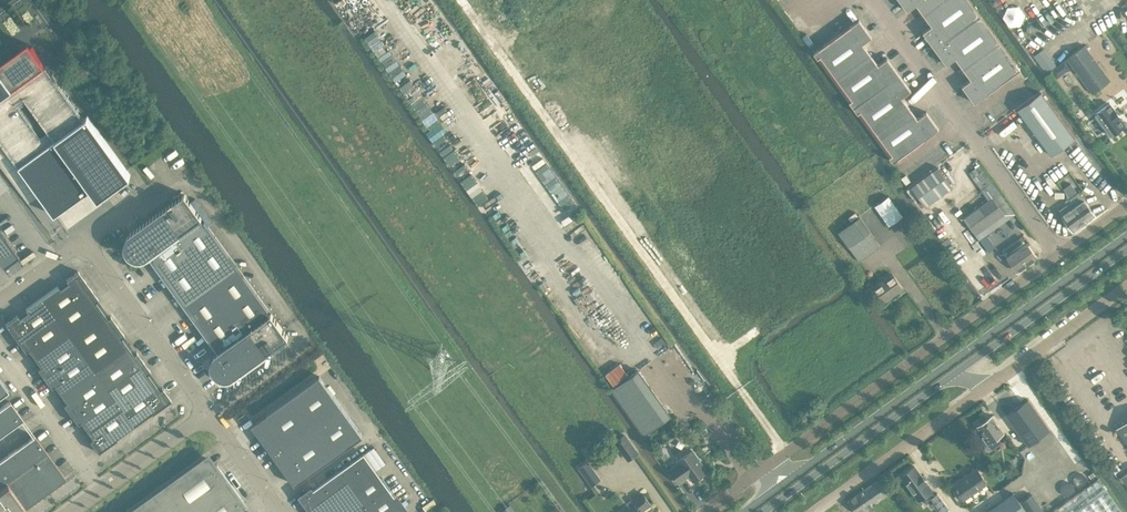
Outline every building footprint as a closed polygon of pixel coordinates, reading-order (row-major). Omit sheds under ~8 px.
[(918,5),(924,14),(943,0),(900,0),(907,10),(916,3),(918,5)] [(931,23),(932,25),(923,32),(935,48),(980,14),(970,0),(943,0),(924,14),(931,23)] [(956,57),(957,59),(964,68),(1000,41),(980,14),(935,48),(946,64),(956,57)] [(859,19),(814,52),(834,80),(870,53),(862,43),(872,36),(859,19)] [(1000,41),(964,68),(971,78),(962,85),(974,102),(1020,69),(1000,41)] [(44,63),(45,63),(32,45),(0,69),(0,95),(44,63)] [(1067,58),(1092,93),(1110,80),(1085,45),(1067,58)] [(870,53),(834,80),(853,107),(899,74),(887,57),(878,64),(870,53)] [(85,59),(80,63),(87,73),(93,69),(85,59)] [(25,173),(54,214),(91,188),(98,198),(130,175),(87,115),(84,117),(83,116),(83,117),(77,109),(78,108),(77,108),(76,108),(68,96),(68,95),(67,95),(61,87),(62,87),(62,86),(61,87),(52,74),(53,74),(52,73),(52,74),(46,66),(47,65),(46,65),(45,65),(44,63),(0,95),(0,137),(3,141),(3,142),(0,145),(0,147),(8,158),(12,155),(13,155),(19,163),(18,163),(19,164),(25,173)] [(899,74),(853,107),(873,134),(910,107),(902,96),(911,90),(899,74)] [(1054,153),(1078,136),(1044,90),(1041,93),(1021,107),(1023,109),(1030,120),(1031,121),(1034,125),(1051,149),(1054,153)] [(1110,135),(1125,124),(1109,103),(1094,114),(1110,135)] [(917,118),(916,116),(910,107),(873,134),(893,161),(939,128),(926,111),(917,118)] [(14,182),(25,173),(19,164),(7,172),(14,182)] [(981,164),(969,172),(973,178),(984,170),(981,164)] [(984,170),(973,178),(977,183),(988,175),(984,170)] [(925,206),(944,193),(929,173),(911,186),(925,206)] [(901,177),(906,184),(910,180),(906,174),(901,177)] [(988,175),(977,183),(981,189),(992,181),(988,175)] [(1000,242),(992,230),(1015,214),(992,181),(981,189),(989,200),(964,217),(979,239),(979,240),(987,251),(1000,242)] [(1078,192),(1071,182),(1063,188),(1070,198),(1078,192)] [(1069,198),(1085,221),(1095,215),(1078,192),(1070,198),(1069,198)] [(184,303),(236,265),(205,221),(203,222),(200,218),(202,217),(185,193),(130,232),(128,234),(127,235),(126,238),(125,239),(125,242),(125,243),(125,246),(125,247),(126,247),(127,250),(125,251),(128,256),(130,254),(132,256),(133,257),(135,258),(137,258),(139,259),(141,258),(144,258),(145,257),(147,256),(149,255),(184,303)] [(903,215),(889,195),(875,205),(889,225),(903,215)] [(1061,215),(1072,231),(1085,221),(1069,198),(1065,201),(1068,205),(1059,210),(1061,215)] [(839,231),(859,260),(880,245),(859,216),(839,231)] [(0,268),(16,257),(0,235),(0,267),(0,268)] [(1015,247),(1027,264),(1037,257),(1026,242),(1017,249),(1016,247),(1015,247)] [(1027,264),(1015,247),(1014,248),(1015,250),(1006,256),(1017,271),(1027,264)] [(236,265),(184,303),(219,351),(217,352),(215,354),(214,355),(213,357),(212,359),(211,361),(211,363),(211,365),(212,367),(213,369),(211,370),(215,376),(216,374),(219,375),(218,376),(219,377),(222,378),(223,378),(226,378),(227,378),(230,378),(231,377),(234,376),(288,337),(271,313),(269,314),(267,310),(268,309),(236,265)] [(57,285),(41,297),(55,315),(91,289),(78,270),(66,279),(68,282),(60,288),(57,285)] [(864,288),(870,296),(877,291),(884,301),(903,287),(893,273),(874,286),(872,283),(864,288)] [(91,289),(55,315),(68,333),(101,309),(94,301),(98,298),(91,289)] [(55,315),(41,297),(25,308),(28,312),(19,318),(17,314),(5,323),(18,341),(55,315)] [(107,318),(101,309),(68,333),(80,351),(117,325),(110,315),(107,318)] [(55,315),(18,341),(25,351),(28,348),(35,357),(68,333),(55,315)] [(124,334),(117,325),(80,351),(93,369),(127,345),(120,337),(124,334)] [(68,333),(35,357),(41,365),(37,368),(44,377),(80,351),(68,333)] [(127,345),(93,369),(106,387),(143,361),(136,351),(133,354),(127,345)] [(80,351),(44,377),(51,387),(54,384),(61,393),(93,369),(80,351)] [(143,361),(106,387),(119,405),(152,381),(146,373),(150,370),(143,361)] [(93,369),(61,393),(67,401),(63,404),(70,413),(106,387),(93,369)] [(612,389),(644,434),(671,415),(638,370),(612,389)] [(251,424),(273,454),(341,406),(319,375),(251,424)] [(8,390),(0,379),(0,396),(8,390)] [(159,390),(152,381),(119,405),(133,424),(151,412),(151,413),(170,399),(162,387),(159,390)] [(106,387),(70,413),(77,423),(80,420),(87,429),(119,405),(106,387)] [(1006,414),(1028,445),(1050,430),(1028,399),(1006,414)] [(0,407),(0,435),(22,419),(9,400),(0,407)] [(119,405),(87,429),(93,437),(89,440),(98,451),(116,438),(116,437),(133,424),(119,405)] [(363,435),(341,406),(273,454),(295,484),(363,435)] [(238,417),(241,420),(242,422),(247,419),(243,414),(238,417)] [(977,425),(984,435),(982,436),(987,444),(1005,431),(992,414),(977,425)] [(1117,428),(1126,443),(1126,421),(1117,428)] [(26,507),(24,505),(63,477),(64,477),(33,434),(0,458),(0,511),(20,511),(26,507)] [(638,452),(625,434),(616,441),(629,459),(638,452)] [(689,475),(693,481),(708,470),(700,459),(699,459),(699,458),(698,457),(692,449),(678,460),(679,462),(669,469),(679,483),(689,475)] [(316,511),(397,511),(404,507),(364,452),(303,496),(310,506),(311,505),(316,511)] [(167,487),(185,511),(190,511),(231,483),(217,464),(214,466),(208,458),(167,487)] [(588,461),(579,467),(592,485),(601,479),(588,461)] [(914,465),(914,466),(901,475),(919,499),(926,494),(930,498),(931,497),(941,511),(948,506),(937,492),(934,494),(931,490),(932,489),(926,481),(920,473),(920,474),(914,465)] [(977,468),(953,485),(957,490),(955,492),(955,494),(958,498),(960,499),(962,497),(964,499),(987,483),(977,468)] [(868,486),(878,500),(887,493),(878,479),(868,486)] [(1104,484),(1103,484),(1099,479),(1086,488),(1051,511),(1124,511),(1104,484)] [(231,483),(190,511),(246,511),(240,504),(244,502),(231,483)] [(878,500),(868,486),(858,493),(868,506),(878,500)] [(167,487),(133,511),(185,511),(167,487)] [(641,510),(651,503),(643,492),(633,499),(637,505),(627,511),(643,511),(641,510)] [(1032,494),(1020,502),(1013,492),(986,511),(1044,511),(1032,494)] [(848,500),(857,511),(860,511),(861,511),(872,511),(870,509),(868,506),(858,493),(848,500)]
